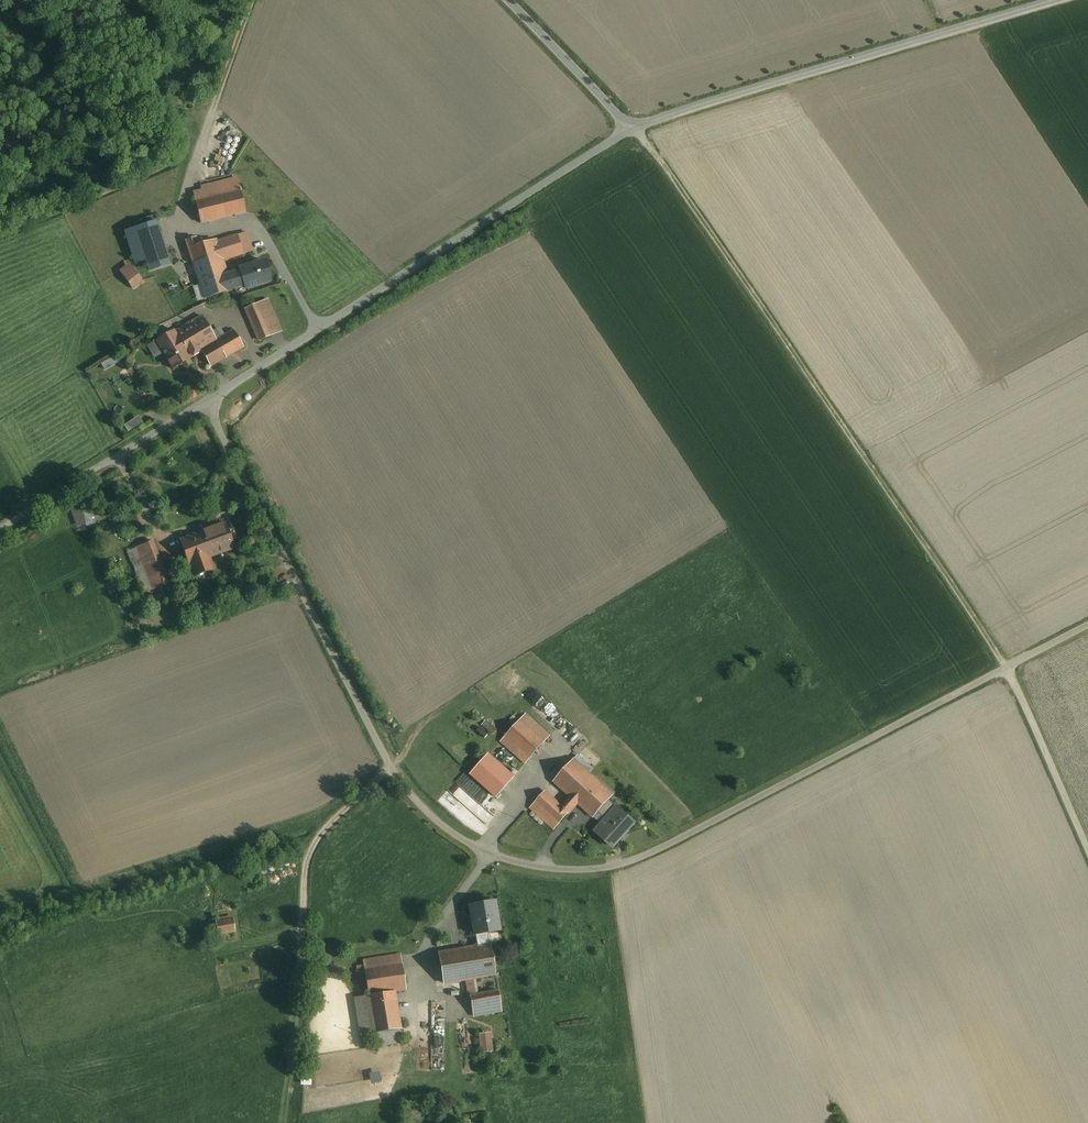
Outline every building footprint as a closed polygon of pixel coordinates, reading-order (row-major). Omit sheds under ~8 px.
[(245,213),(238,181),(217,186),(219,196),(195,201),(201,224),(245,213)] [(170,264),(157,222),(136,229),(143,252),(149,270),(170,264)] [(231,290),(231,289),(227,276),(222,261),(253,251),(247,233),(216,242),(215,240),(198,246),(196,238),(186,241),(204,299),(231,290)] [(240,271),(227,276),(231,289),(245,285),(246,288),(270,281),(264,261),(240,269),(240,271)] [(144,282),(130,264),(120,271),(133,290),(144,282)] [(265,301),(246,310),(260,341),(278,332),(265,301)] [(173,332),(190,359),(201,352),(200,351),(217,341),(216,339),(201,315),(173,332)] [(154,329),(142,336),(146,343),(158,335),(154,329)] [(244,348),(233,329),(216,339),(217,341),(200,351),(201,352),(211,368),(244,348)] [(172,370),(190,359),(173,332),(173,331),(146,346),(154,359),(162,354),(172,370)] [(116,356),(101,361),(104,368),(118,363),(116,356)] [(80,505),(70,508),(77,527),(85,524),(86,527),(106,520),(102,510),(94,513),(92,508),(82,511),(80,505)] [(143,532),(134,513),(122,519),(131,537),(143,532)] [(185,553),(190,551),(195,549),(207,546),(212,558),(234,549),(225,524),(180,540),(185,553)] [(168,585),(152,542),(128,551),(144,594),(168,585)] [(207,546),(185,553),(194,578),(211,571),(207,559),(212,558),(207,546)] [(149,598),(152,607),(164,603),(161,594),(149,598)] [(551,735),(526,713),(500,742),(524,765),(551,735)] [(485,719),(481,724),(493,733),(496,728),(485,719)] [(515,777),(489,754),(471,775),(497,798),(515,777)] [(607,820),(618,809),(609,801),(615,794),(578,759),(555,783),(570,797),(562,805),(547,791),(530,809),(552,831),(578,804),(592,818),(599,811),(607,820)] [(455,781),(469,793),(476,786),(462,774),(455,781)] [(619,808),(618,809),(607,820),(596,832),(614,848),(636,824),(619,808)] [(494,903),(470,907),(475,936),(476,936),(478,947),(489,945),(487,934),(499,932),(494,903)] [(232,918),(215,921),(218,936),(235,933),(232,918)] [(495,978),(489,945),(478,947),(439,954),(446,987),(464,984),(467,999),(464,1000),(466,1009),(471,1008),(473,1018),(502,1013),(498,993),(480,996),(477,981),(495,978)] [(405,992),(400,957),(364,962),(364,967),(366,977),(369,996),(354,998),(359,1036),(374,1034),(376,1047),(403,1043),(401,1029),(396,993),(405,992)] [(364,967),(357,968),(359,978),(366,977),(364,967)] [(491,1033),(478,1034),(480,1053),(493,1052),(491,1033)] [(422,1105),(410,1106),(410,1119),(423,1119),(422,1105)]
